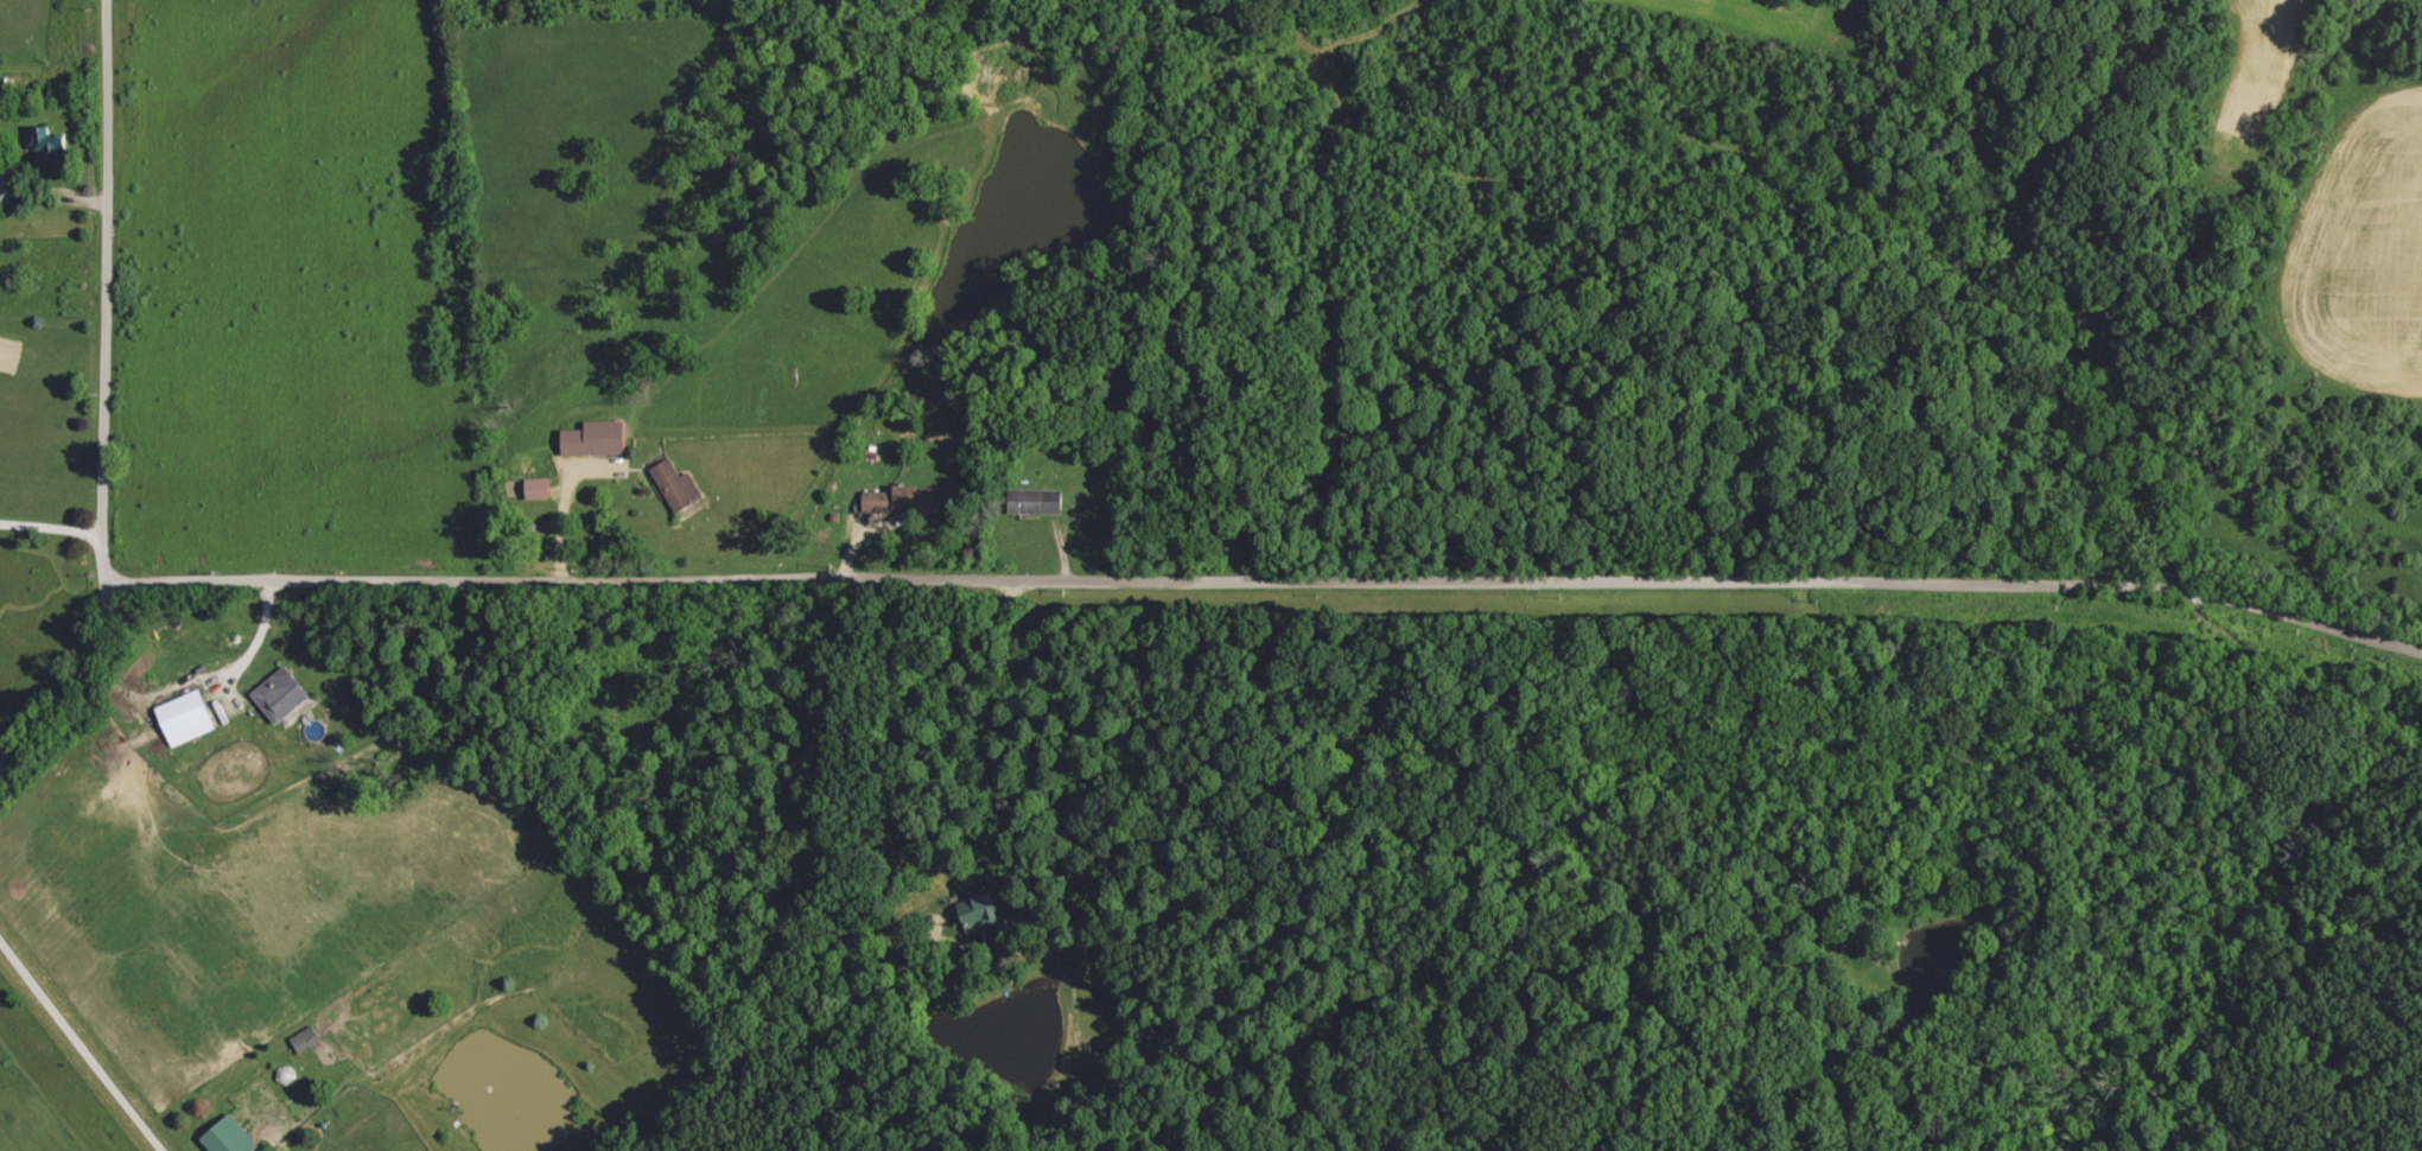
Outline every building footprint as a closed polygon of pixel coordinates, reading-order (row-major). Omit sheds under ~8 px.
[(35,128),(37,163),(69,161),(68,136),(51,136),(51,127),(35,128)] [(0,172),(0,201),(9,201),(9,173),(0,172)] [(564,456),(627,455),(626,421),(586,422),(586,431),(563,431),(564,456)] [(675,513),(705,500),(693,473),(682,478),(673,459),(654,467),(675,513)] [(527,480),(528,501),(552,500),(551,479),(527,480)] [(952,488),(895,486),(894,493),(864,492),(863,511),(952,514),(952,488)] [(1064,491),(1010,490),(1009,514),(1064,515),(1064,491)] [(252,696),(279,726),(312,696),(286,666),(252,696)] [(156,709),(173,748),(218,729),(201,690),(156,709)] [(299,1053),(322,1040),(313,1025),(291,1038),(299,1053)] [(261,1146),(231,1113),(201,1139),(212,1150),(211,1150),(255,1150),(261,1146)]
